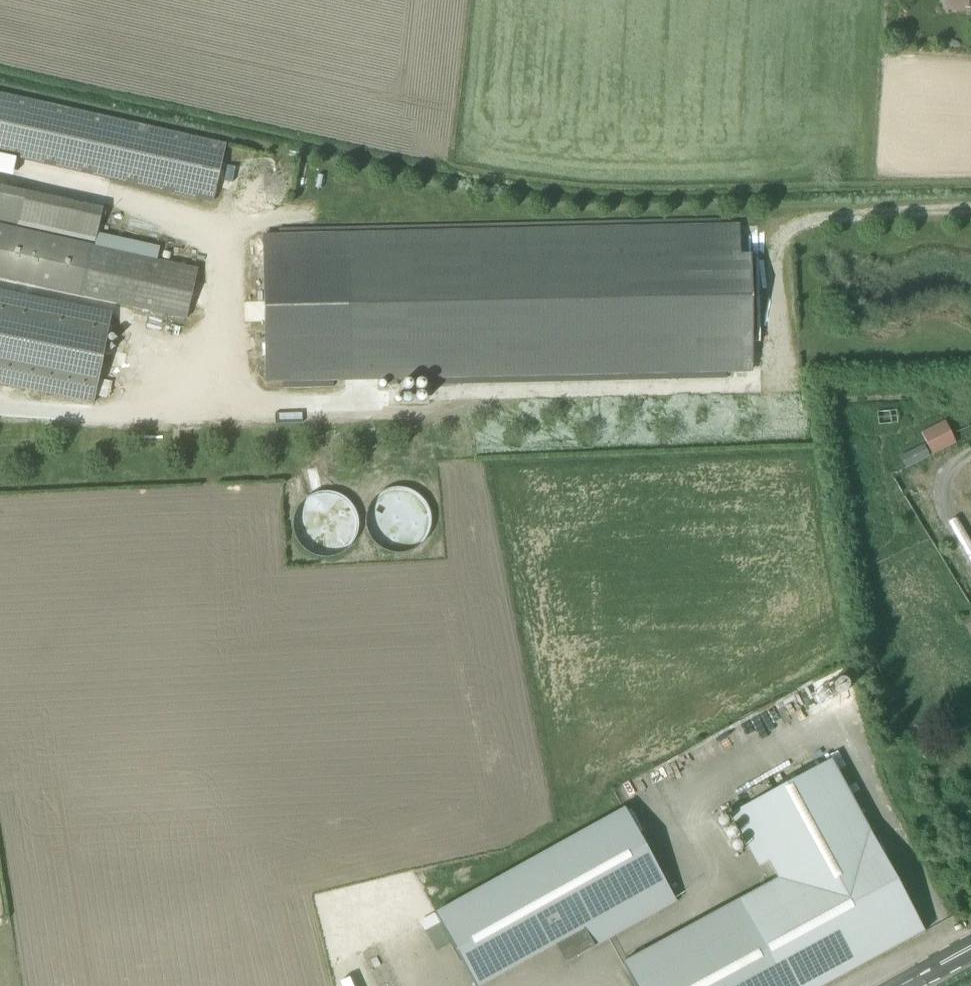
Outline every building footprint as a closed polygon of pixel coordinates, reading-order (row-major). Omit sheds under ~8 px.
[(944,9),(970,11),(970,0),(944,0),(944,9)] [(214,201),(227,141),(0,91),(0,153),(214,201)] [(94,240),(101,210),(0,187),(0,219),(94,240)] [(82,296),(92,244),(0,224),(0,278),(82,296)] [(740,226),(346,235),(319,236),(263,237),(266,380),(349,378),(743,369),(742,347),(752,347),(752,341),(760,341),(758,259),(751,259),(750,256),(740,256),(740,226)] [(92,244),(82,296),(187,318),(198,267),(92,244)] [(94,403),(112,313),(0,290),(0,384),(94,403)] [(931,455),(954,444),(945,427),(922,438),(931,455)] [(900,455),(906,467),(928,456),(922,444),(900,455)] [(924,930),(869,829),(830,758),(740,808),(778,878),(623,962),(637,985),(822,985),(924,930)] [(674,901),(624,809),(435,914),(475,985),(478,985),(555,944),(565,961),(674,901)]
